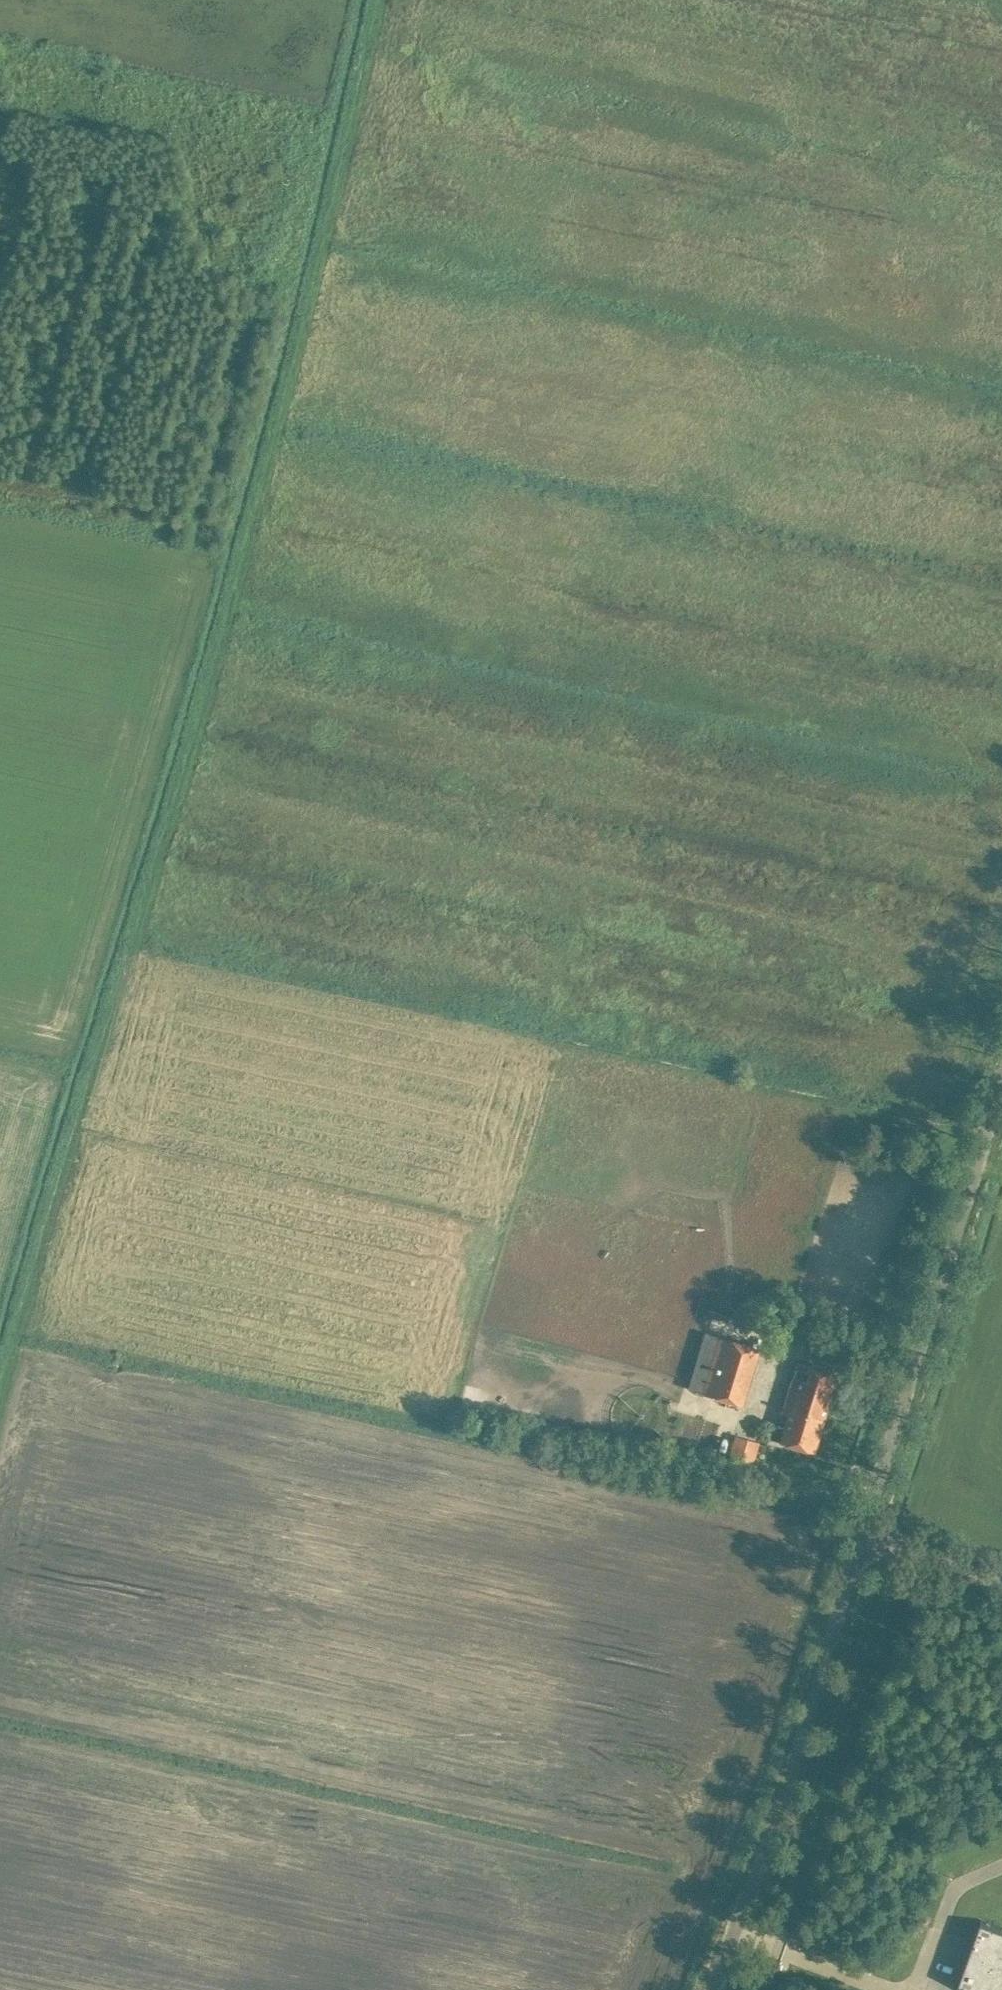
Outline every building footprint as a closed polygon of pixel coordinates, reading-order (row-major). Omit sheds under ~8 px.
[(687,1386),(742,1403),(759,1347),(705,1331),(687,1386)] [(781,1441),(794,1445),(813,1451),(838,1372),(799,1361),(784,1412),(789,1414),(781,1441)] [(725,1470),(747,1476),(758,1441),(737,1434),(725,1470)] [(964,1989),(1001,1989),(1001,1929),(981,1921),(957,1988),(964,1989)]
